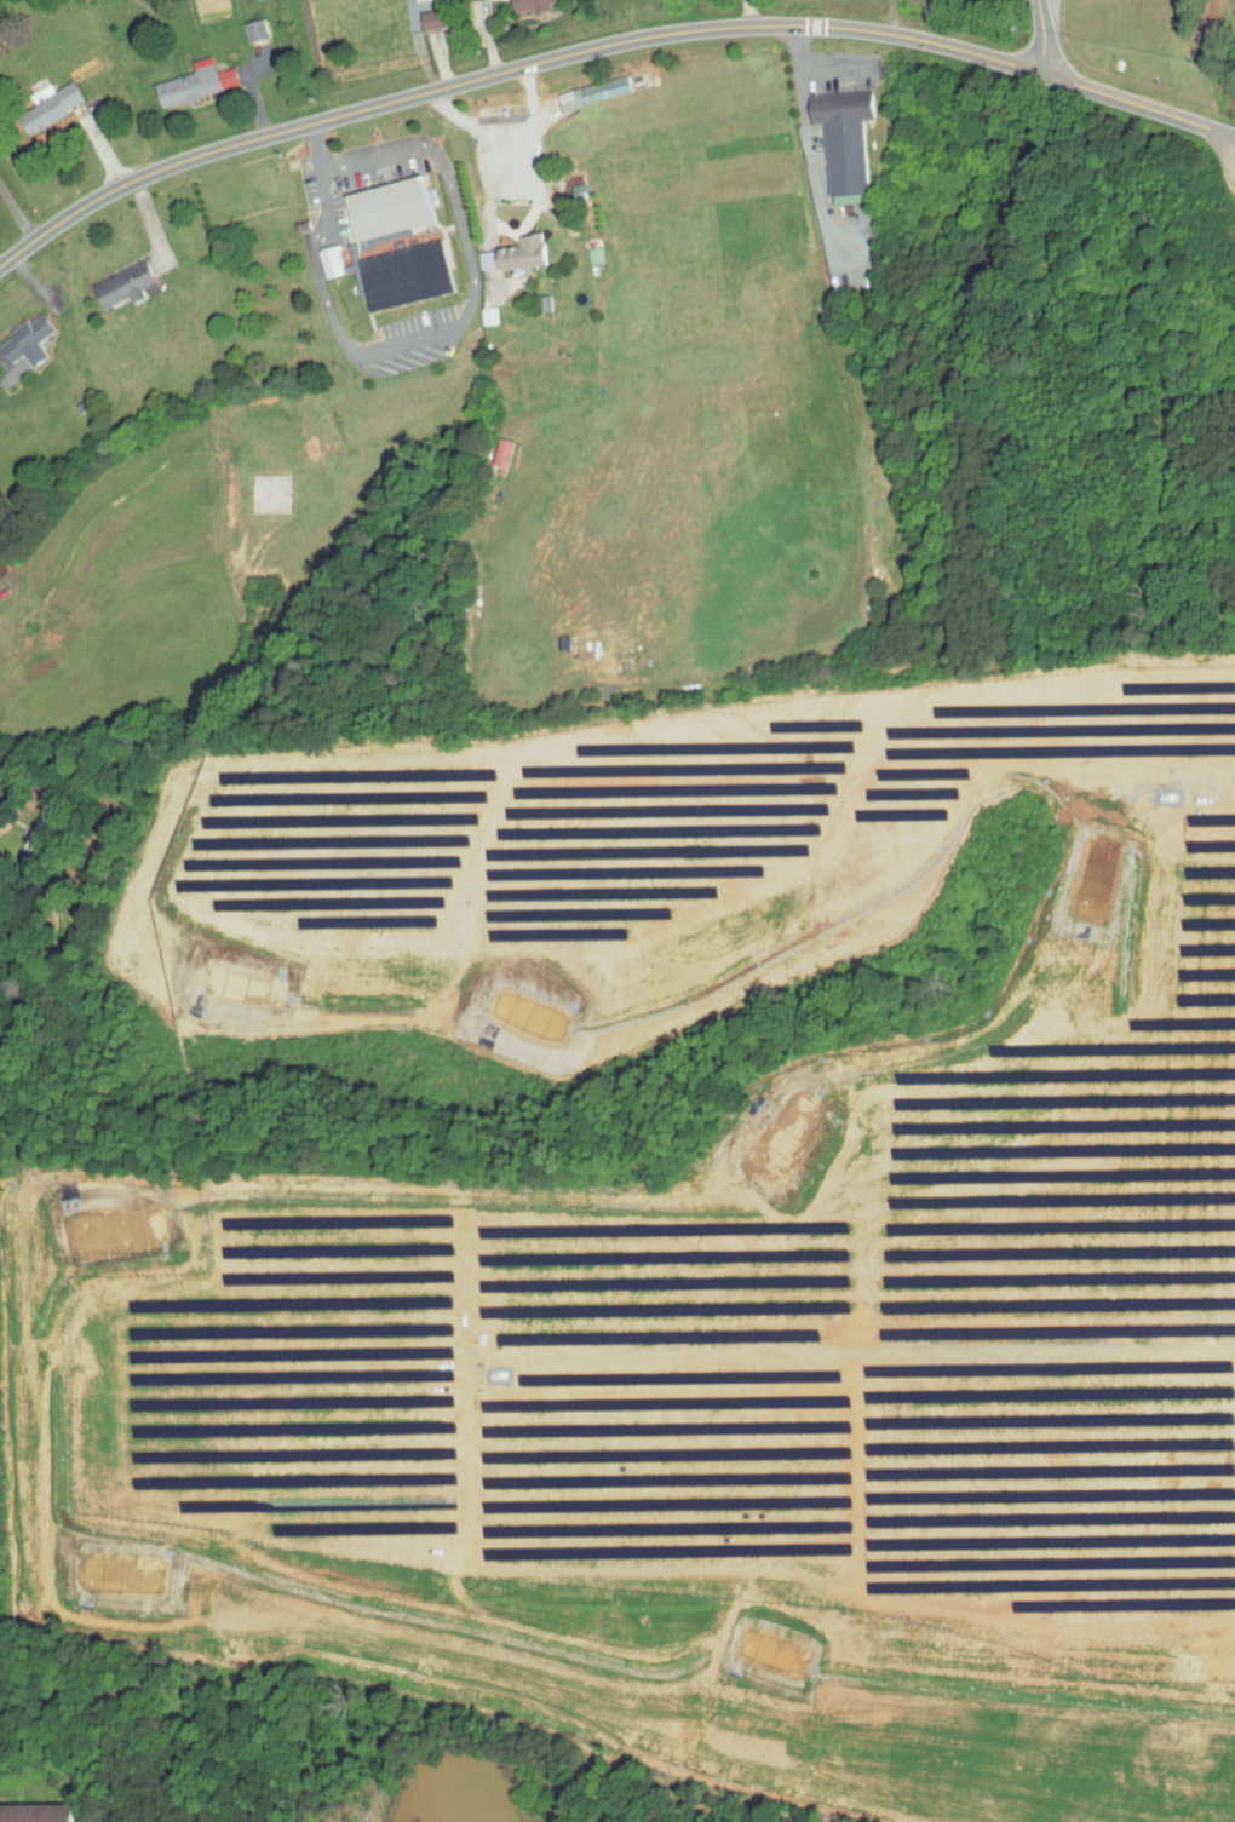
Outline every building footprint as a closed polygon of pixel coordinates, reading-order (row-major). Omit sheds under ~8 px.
[(403,23),(430,18),(426,1),(400,6),(403,23)] [(226,15),(229,35),(251,31),(248,11),(226,15)] [(135,75),(141,99),(222,80),(217,60),(197,64),(193,49),(173,54),(176,66),(135,75)] [(55,74),(36,83),(33,77),(12,87),(18,98),(0,107),(0,112),(8,129),(52,107),(49,101),(64,93),(55,74)] [(790,87),(792,116),(807,115),(812,197),(842,195),(842,186),(849,185),(845,111),(857,110),(856,83),(790,87)] [(324,187),(336,234),(381,223),(382,228),(394,225),(393,219),(414,213),(402,168),(324,187)] [(501,239),(461,243),(463,263),(529,257),(526,225),(500,227),(501,239)] [(352,303),(435,287),(424,234),(341,250),(352,303)] [(85,303),(110,289),(114,296),(128,289),(124,282),(139,274),(126,251),(73,280),(85,303)] [(5,346),(14,360),(30,349),(20,334),(36,324),(23,306),(0,322),(0,350),(5,346)] [(47,1797),(0,1796),(0,1821),(47,1821),(47,1797)]
